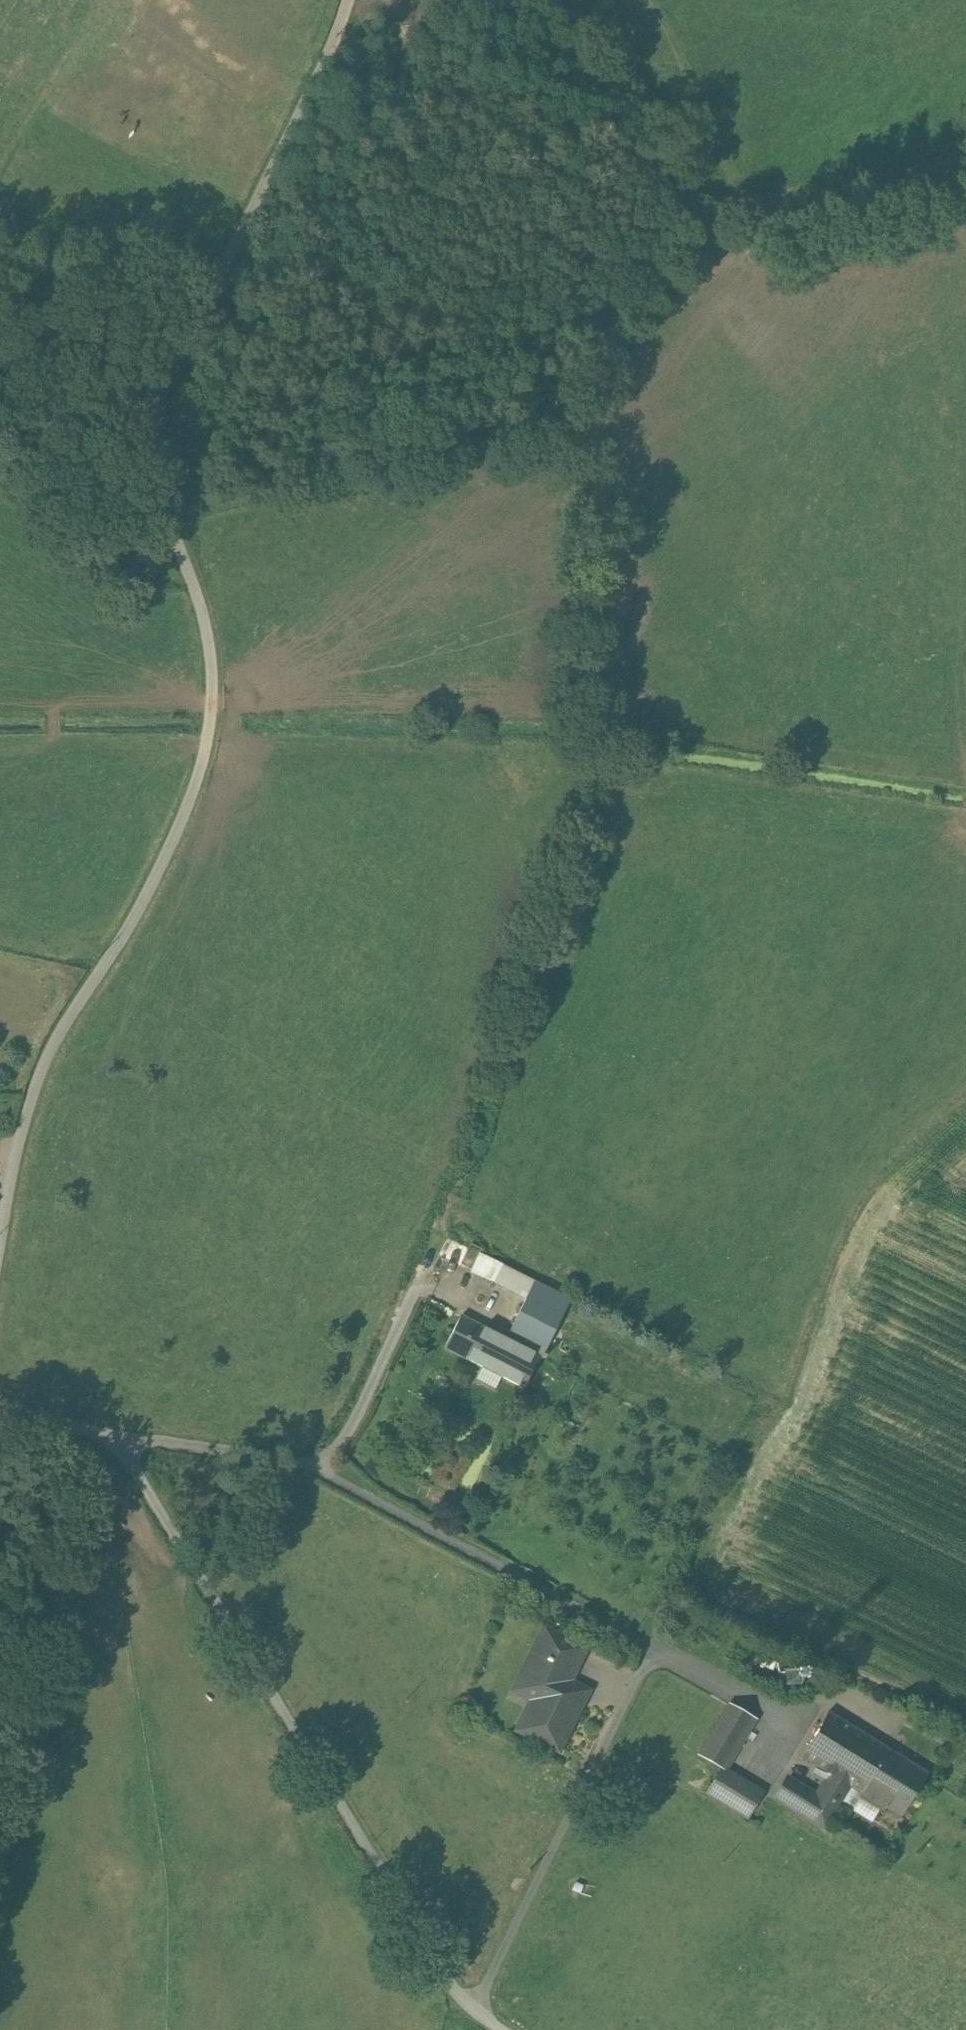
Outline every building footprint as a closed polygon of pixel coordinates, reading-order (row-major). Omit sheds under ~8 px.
[(571,1298),(469,1246),(461,1266),(517,1293),(527,1298),(528,1298),(563,1317),(571,1298)] [(517,1293),(497,1336),(519,1347),(534,1355),(549,1345),(512,1327),(527,1298),(517,1293)] [(528,1298),(527,1298),(512,1327),(549,1345),(563,1317),(528,1298)] [(497,1336),(461,1317),(445,1348),(503,1378),(519,1347),(497,1336)] [(519,1347),(503,1378),(519,1385),(534,1355),(519,1347)] [(585,1649),(544,1630),(532,1656),(570,1675),(572,1675),(585,1649)] [(570,1675),(532,1656),(525,1670),(532,1673),(522,1693),(539,1702),(534,1712),(531,1710),(521,1730),(519,1729),(518,1730),(558,1750),(580,1706),(575,1703),(582,1690),(567,1682),(570,1675)] [(737,1694),(706,1750),(731,1762),(732,1762),(762,1707),(737,1694)] [(938,1762),(838,1700),(810,1746),(817,1750),(839,1764),(859,1776),(909,1807),(938,1762)] [(839,1764),(817,1750),(810,1746),(795,1770),(824,1788),(839,1764)] [(732,1762),(731,1762),(716,1787),(752,1809),(764,1789),(767,1783),(732,1762)] [(824,1788),(795,1770),(785,1788),(834,1818),(859,1776),(839,1764),(824,1788)]
